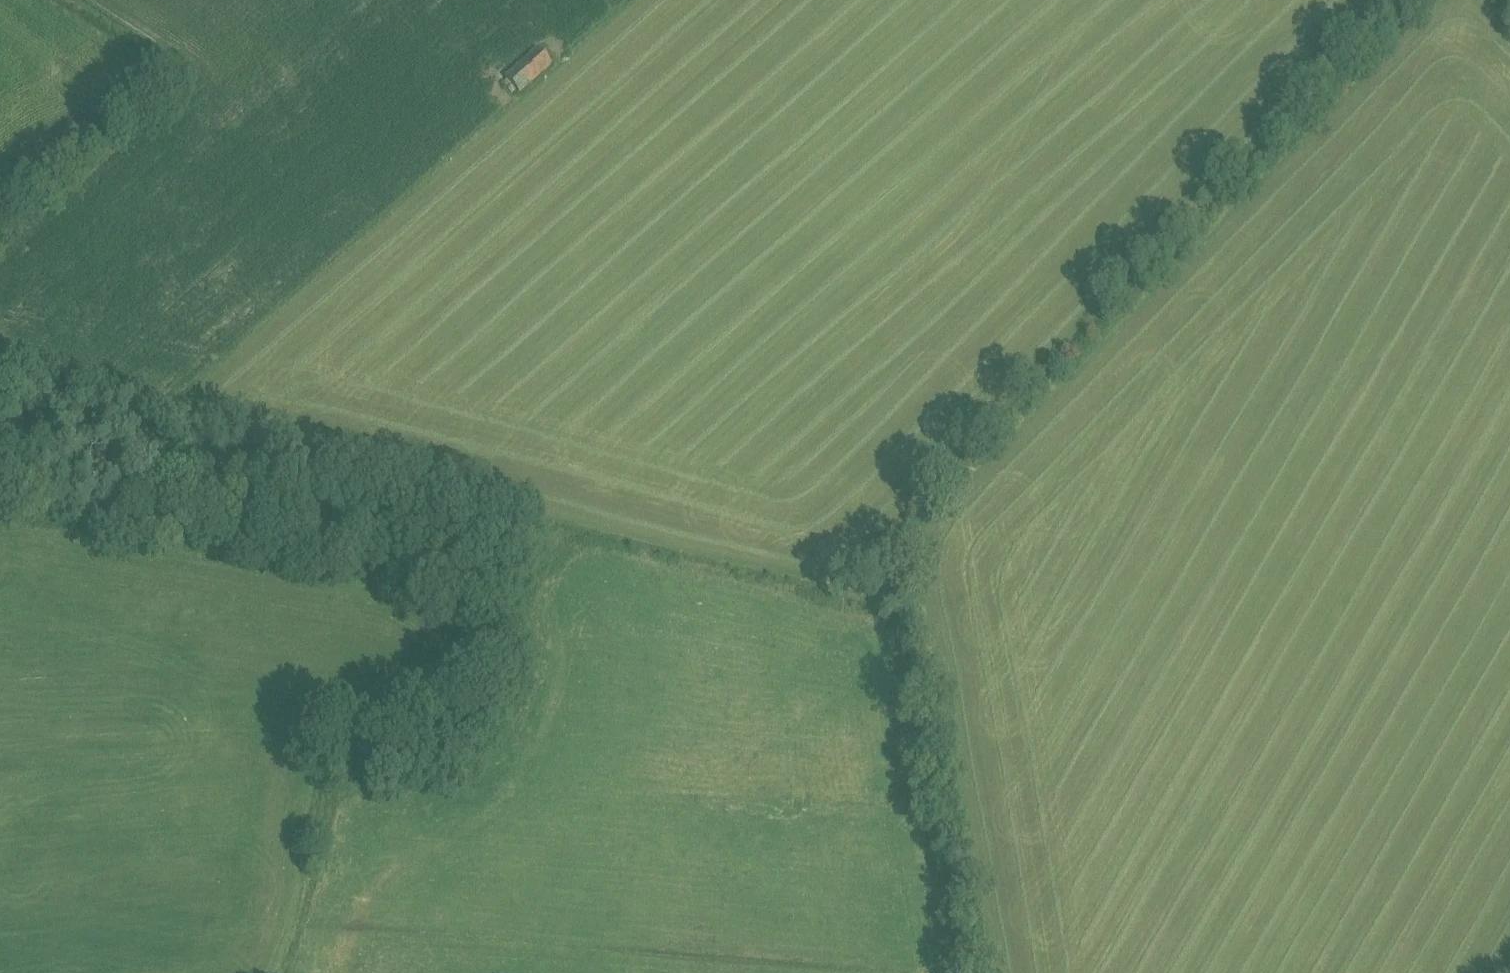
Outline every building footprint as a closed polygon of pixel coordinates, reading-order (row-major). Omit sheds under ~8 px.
[(4,430),(9,407),(0,405),(0,429),(4,430)]
